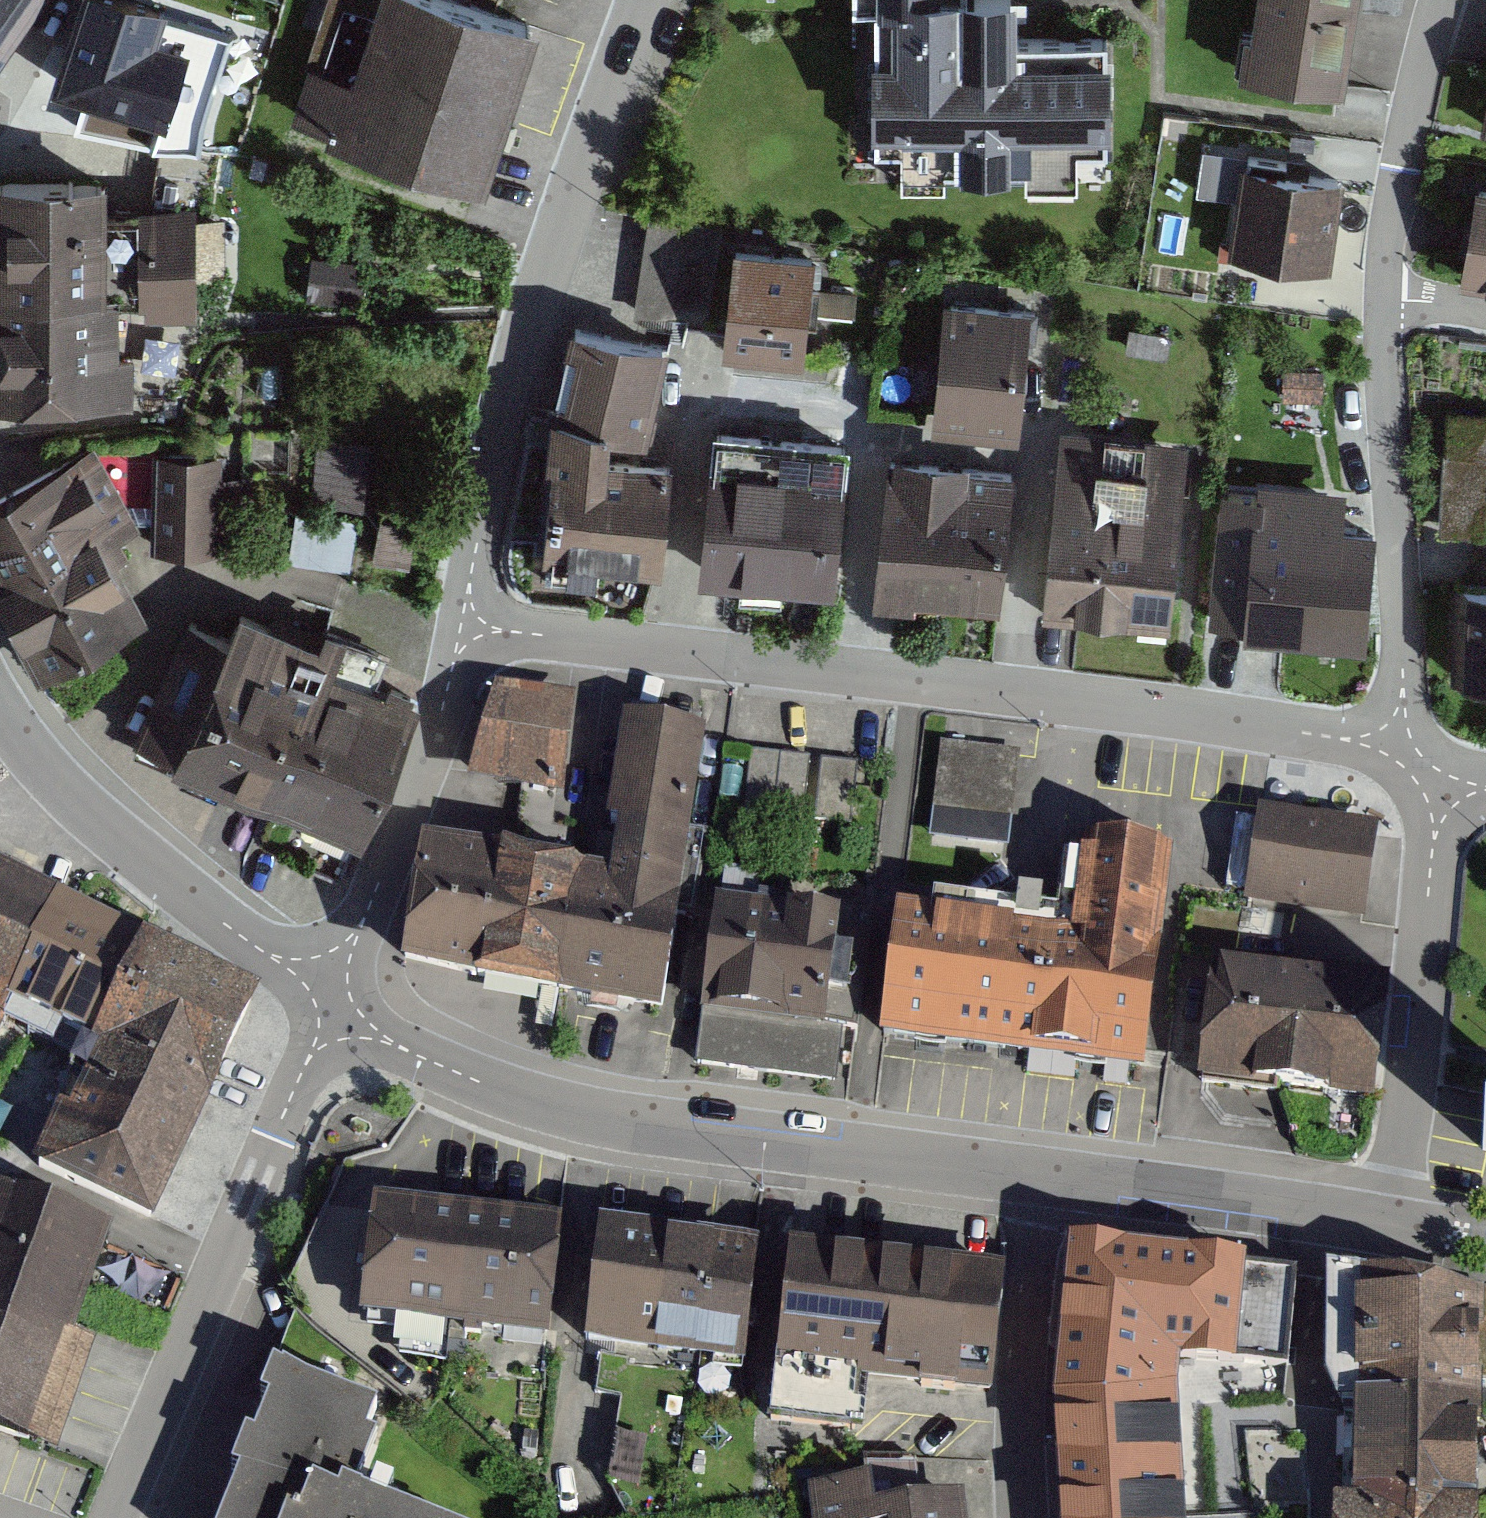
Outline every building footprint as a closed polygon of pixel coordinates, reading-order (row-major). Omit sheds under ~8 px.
[(30,0),(0,0),(0,44),(30,0)] [(112,0),(101,0),(65,120),(168,150),(204,27),(112,0)] [(320,134),(497,189),(551,16),(499,0),(361,0),(320,134)] [(872,189),(1109,186),(1107,42),(1019,43),(1018,0),(870,0),(872,189)] [(1249,67),(1336,79),(1347,0),(1258,0),(1249,67)] [(1345,184),(1241,167),(1227,257),(1331,274),(1345,184)] [(0,183),(0,396),(105,397),(106,184),(0,183)] [(1480,184),(1467,276),(1485,278),(1485,185),(1480,184)] [(197,212),(142,213),(143,304),(199,303),(197,212)] [(817,252),(737,244),(726,359),(806,367),(817,252)] [(816,293),(815,337),(853,337),(853,294),(816,293)] [(1024,299),(945,294),(936,433),(1014,438),(1024,299)] [(578,331),(556,432),(610,443),(641,450),(663,349),(578,331)] [(1447,413),(1439,530),(1485,533),(1485,416),(1447,413)] [(1183,438),(1058,427),(1041,625),(1166,636),(1183,438)] [(319,430),(317,493),(361,495),(359,566),(416,568),(417,503),(371,502),(373,432),(319,430)] [(610,443),(556,432),(544,570),(657,582),(664,470),(606,466),(610,443)] [(847,448),(719,437),(706,582),(835,593),(847,448)] [(0,497),(0,563),(48,664),(152,614),(78,460),(0,497)] [(1012,472),(882,461),(869,603),(999,614),(1012,472)] [(162,464),(156,547),(208,550),(213,467),(162,464)] [(1365,494),(1247,484),(1234,635),(1353,645),(1365,494)] [(299,559),(354,563),(358,499),(304,495),(299,559)] [(1468,590),(1463,685),(1485,686),(1485,591),(1468,590)] [(238,599),(172,758),(341,827),(407,669),(238,599)] [(570,706),(498,697),(476,768),(559,780),(570,706)] [(599,875),(422,848),(405,957),(477,974),(661,1003),(674,910),(690,912),(701,829),(686,828),(699,733),(629,723),(614,826),(599,875)] [(1020,756),(938,747),(931,819),(1012,827),(1020,756)] [(779,773),(777,794),(806,797),(809,756),(760,752),(759,772),(779,773)] [(1374,825),(1258,810),(1246,906),(1361,921),(1374,825)] [(1078,946),(898,923),(885,1032),(1138,1064),(1164,858),(1090,848),(1078,946)] [(0,874),(0,1042),(10,1019),(84,1051),(30,1173),(153,1227),(259,988),(0,874)] [(865,930),(720,910),(699,1063),(831,1079),(840,1026),(856,1026),(865,930)] [(1379,984),(1216,963),(1201,1079),(1365,1100),(1379,984)] [(0,1193),(0,1443),(32,1454),(108,1230),(0,1193)] [(557,1221),(380,1199),(366,1311),(543,1333),(557,1221)] [(761,1249),(598,1228),(583,1344),(746,1365),(761,1249)] [(1070,1252),(1050,1399),(1061,1517),(1179,1517),(1172,1370),(1284,1386),(1296,1278),(1070,1252)] [(999,1275),(789,1253),(771,1419),(853,1428),(860,1369),(987,1383),(999,1275)] [(1360,1402),(1471,1403),(1471,1379),(1485,1380),(1485,1356),(1481,1331),(1471,1331),(1472,1295),(1332,1279),(1329,1368),(1343,1404),(1360,1402)] [(279,1377),(227,1517),(427,1517),(351,1490),(379,1414),(279,1377)] [(1360,1402),(1359,1511),(1470,1513),(1471,1403),(1360,1402)] [(813,1507),(814,1517),(972,1517),(971,1495),(813,1507)]
